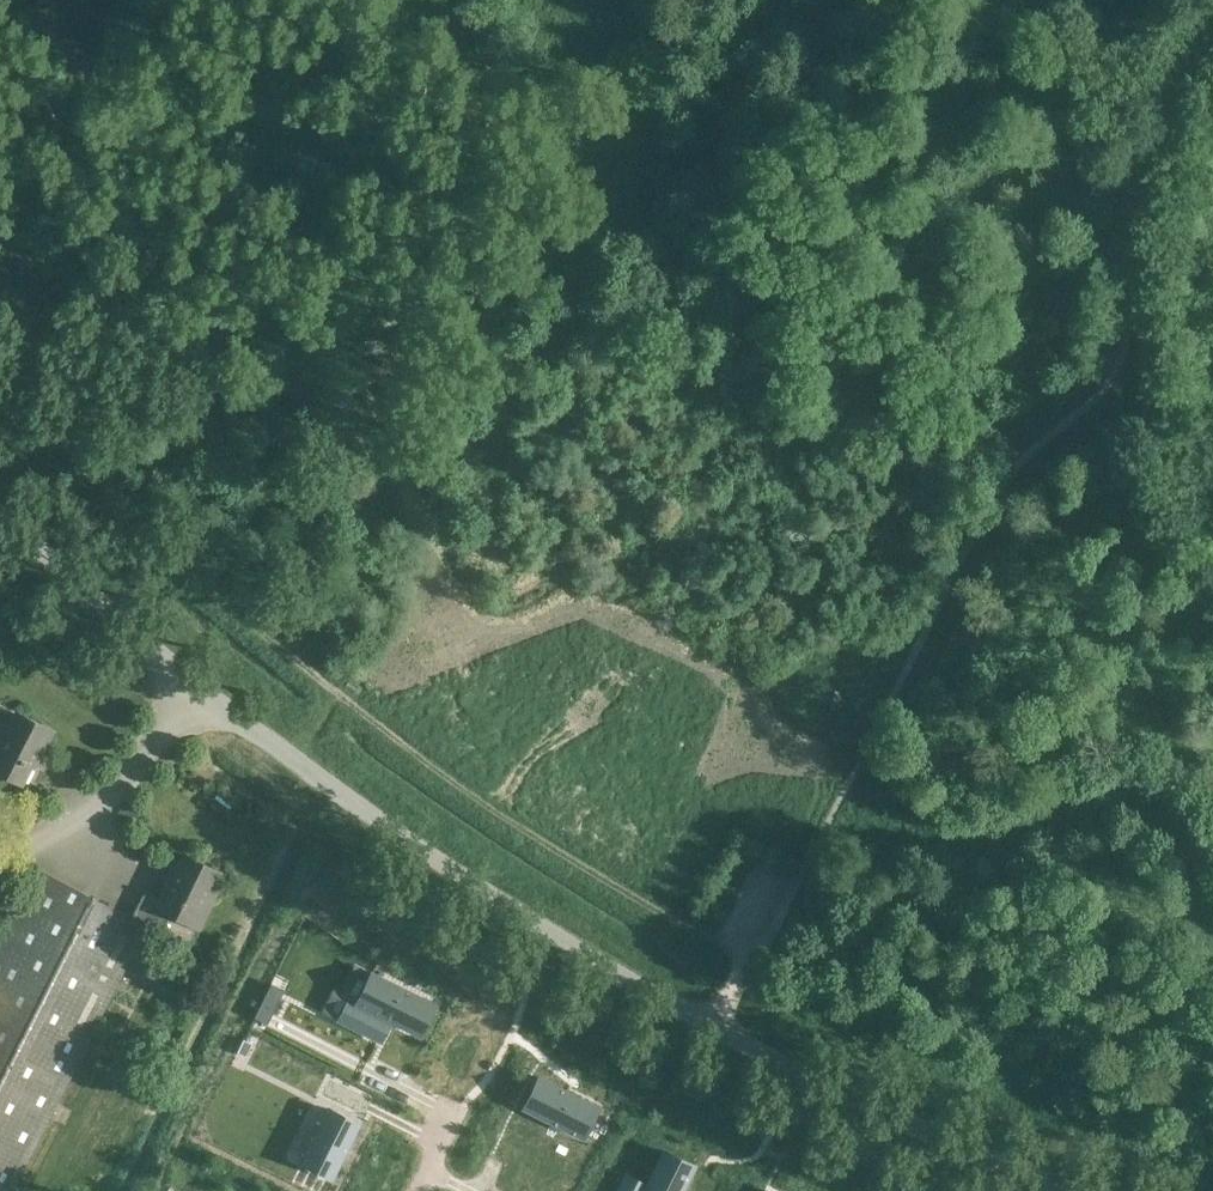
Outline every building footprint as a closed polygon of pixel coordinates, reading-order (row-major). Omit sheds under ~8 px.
[(16,714),(0,746),(0,772),(22,783),(37,754),(40,756),(52,732),(16,714)] [(158,933),(161,935),(172,913),(199,927),(217,892),(212,889),(221,873),(184,855),(161,901),(144,892),(131,918),(38,870),(0,946),(0,1190),(12,1190),(145,927),(158,933)] [(349,1000),(339,1020),(380,1041),(390,1020),(420,1035),(435,1004),(372,973),(357,1003),(349,1000)] [(271,984),(254,1018),(267,1024),(284,990),(271,984)] [(244,1039),(237,1052),(246,1056),(252,1043),(244,1039)] [(539,1077),(524,1108),(582,1137),(598,1107),(539,1077)] [(329,1109),(302,1162),(332,1177),(359,1124),(329,1109)] [(618,1190),(682,1190),(695,1166),(664,1150),(647,1185),(626,1175),(618,1190)]
